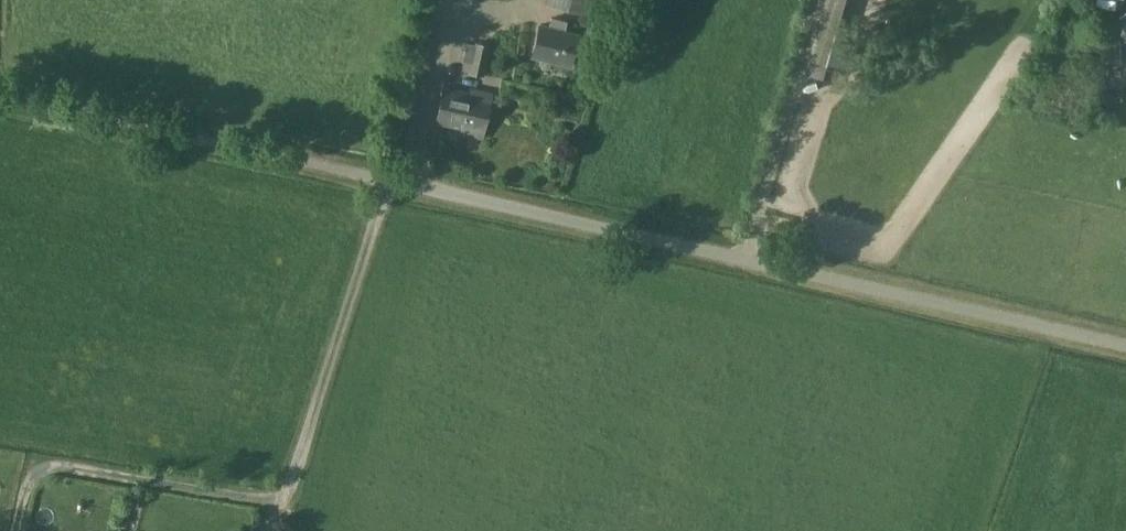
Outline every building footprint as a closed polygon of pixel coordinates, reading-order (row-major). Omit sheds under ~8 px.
[(547,4),(599,18),(603,0),(548,0),(547,4)] [(856,0),(827,0),(806,73),(832,81),(846,32),(856,0)] [(551,17),(548,27),(539,24),(531,56),(570,66),(578,34),(564,31),(567,21),(551,17)] [(466,44),(462,62),(470,64),(468,74),(483,77),(490,46),(475,43),(474,45),(466,44)] [(471,94),(444,89),(437,123),(462,128),(461,133),(481,137),(491,94),(472,90),(471,94)]
